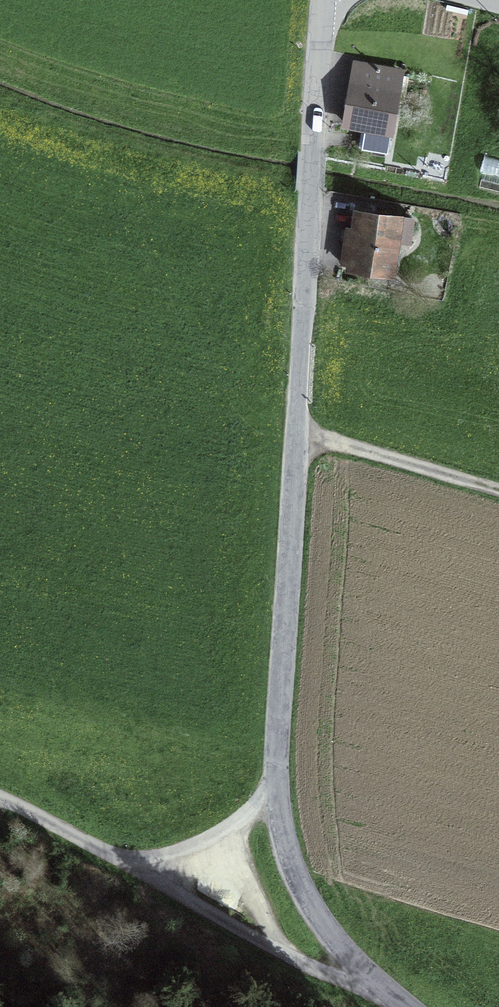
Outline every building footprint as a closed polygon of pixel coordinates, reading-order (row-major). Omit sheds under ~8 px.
[(406,71),(356,63),(345,129),(395,137),(406,71)] [(405,222),(356,215),(347,276),(397,283),(405,222)]
